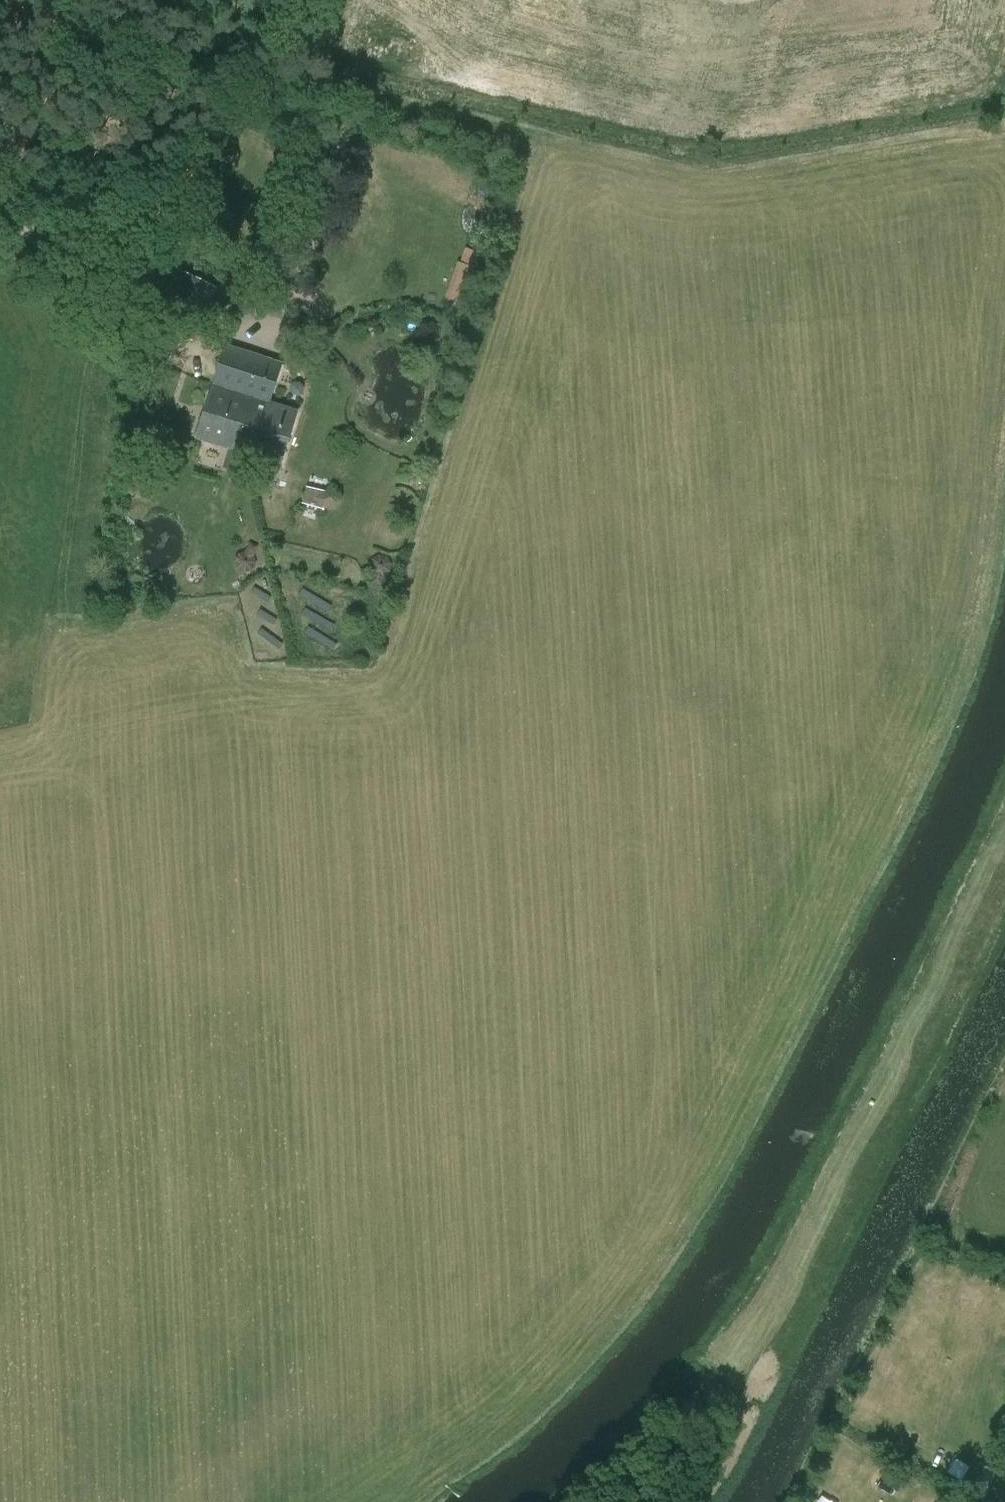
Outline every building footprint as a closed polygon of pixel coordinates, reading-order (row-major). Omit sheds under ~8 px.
[(381,90),(393,93),(397,76),(385,73),(381,90)] [(462,260),(449,295),(464,301),(478,266),(462,260)] [(193,342),(220,289),(167,264),(141,318),(193,342)] [(280,467),(298,411),(270,402),(283,362),(225,344),(213,383),(214,384),(196,438),(248,455),(245,465),(253,467),(255,460),(280,467)] [(324,510),(334,496),(315,483),(305,496),(324,510)]
